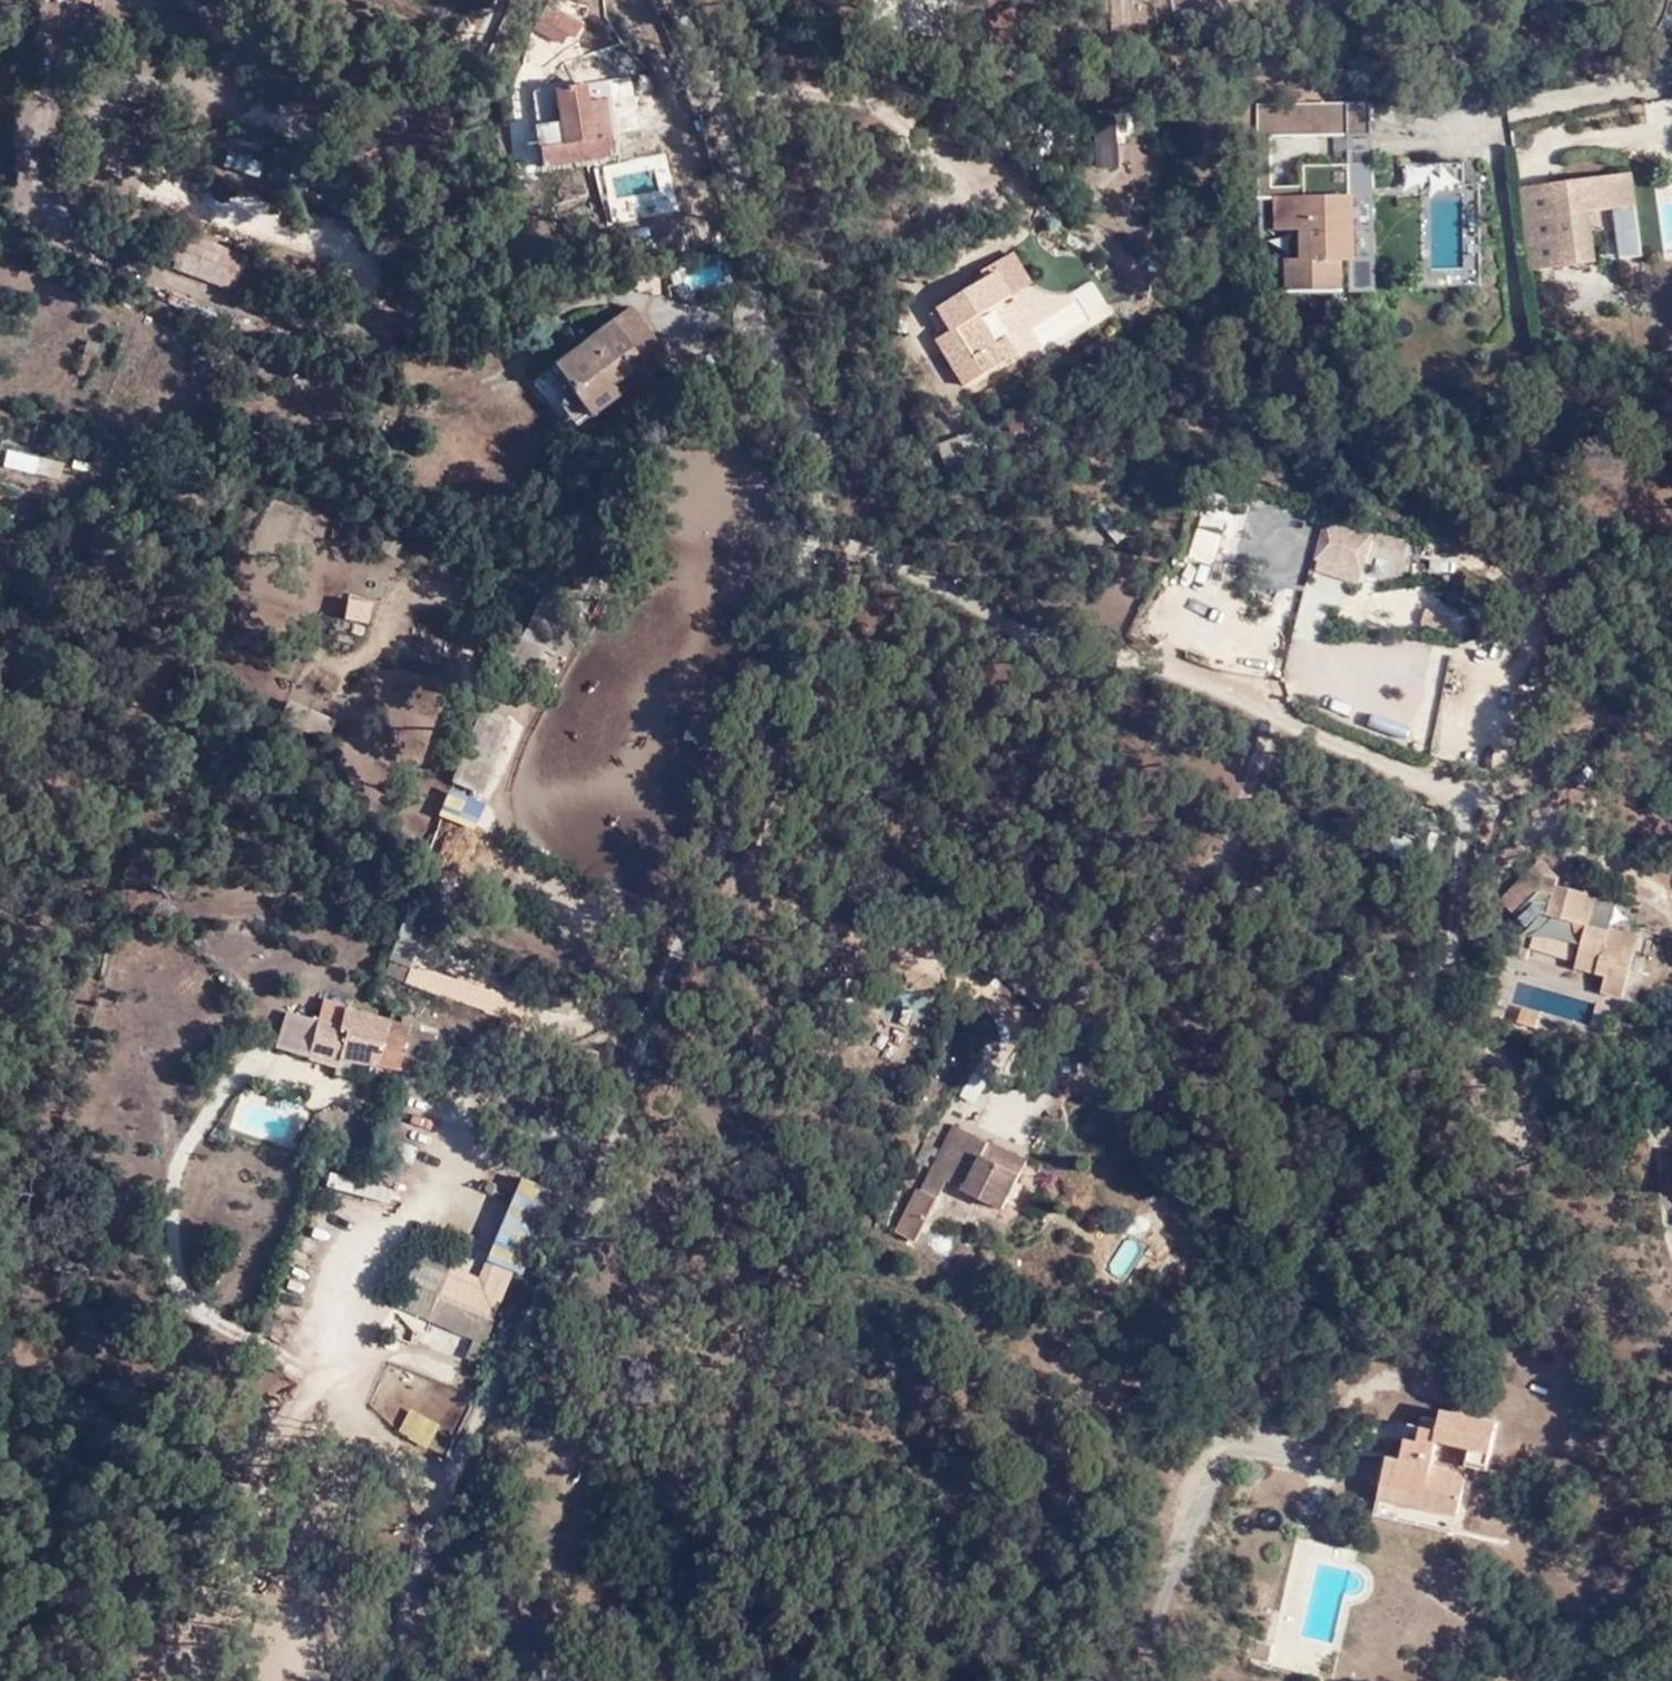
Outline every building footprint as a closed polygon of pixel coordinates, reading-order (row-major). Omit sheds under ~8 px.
[(548,0),(544,0),(532,23),(561,38),(566,29),(574,33),(582,18),(548,0)] [(1223,0),(1190,0),(1193,16),(1226,12),(1223,0)] [(1297,172),(1297,162),(1264,162),(1264,114),(1341,113),(1341,109),(1341,79),(1251,80),(1252,172),(1269,172),(1297,172)] [(1364,79),(1341,79),(1341,109),(1364,110),(1364,79)] [(552,91),(557,123),(561,142),(592,137),(586,102),(584,86),(552,91)] [(552,91),(528,94),(533,127),(557,123),(552,91)] [(604,99),(586,102),(592,137),(604,136),(609,134),(604,99)] [(1346,237),(1341,236),(1341,269),(1368,269),(1367,109),(1364,110),(1341,109),(1341,113),(1341,141),(1343,171),(1345,171),(1346,237)] [(561,142),(557,123),(533,127),(542,167),(608,157),(604,136),(592,137),(561,142)] [(1297,162),(1297,172),(1269,172),(1269,206),(1295,206),(1295,234),(1279,234),(1280,268),(1333,267),(1333,237),(1341,236),(1346,237),(1345,171),(1343,171),(1341,141),(1296,141),(1297,162)] [(256,177),(262,162),(228,149),(223,164),(256,177)] [(1625,152),(1543,162),(1554,244),(1589,240),(1583,191),(1629,185),(1625,152)] [(1511,166),(1521,248),(1554,244),(1543,162),(1511,166)] [(155,252),(174,260),(186,232),(167,223),(155,252)] [(186,232),(174,260),(173,265),(233,290),(248,258),(186,232)] [(978,303),(986,298),(1004,287),(989,263),(923,305),(932,319),(941,314),(945,322),(932,330),(961,376),(1012,343),(1002,326),(994,331),(978,303)] [(1022,327),(1040,354),(1110,307),(1091,280),(1022,327)] [(551,360),(591,408),(616,388),(665,346),(626,298),(608,312),(551,360)] [(1002,326),(986,298),(978,303),(994,331),(1002,326)] [(1363,582),(1372,529),(1319,521),(1311,574),(1363,582)] [(513,634),(492,683),(524,697),(545,649),(555,654),(575,610),(543,595),(523,639),(513,634)] [(1426,608),(1421,624),(1447,633),(1452,616),(1426,608)] [(1437,728),(1437,688),(1410,688),(1410,728),(1437,728)] [(482,709),(452,783),(481,795),(512,722),(482,709)] [(446,788),(438,812),(475,824),(483,800),(446,788)] [(1546,854),(1540,859),(1560,880),(1562,880),(1565,874),(1546,854)] [(1509,891),(1525,908),(1520,912),(1531,924),(1545,909),(1552,911),(1556,911),(1593,921),(1584,963),(1614,971),(1610,986),(1629,992),(1643,929),(1616,922),(1618,916),(1597,910),(1601,891),(1562,880),(1560,880),(1540,859),(1509,891)] [(1504,896),(1520,912),(1525,908),(1509,891),(1504,896)] [(444,906),(422,898),(413,926),(402,923),(385,976),(504,1017),(502,1023),(520,1029),(527,1007),(512,1002),(513,999),(412,964),(424,930),(435,934),(444,906)] [(384,1062),(396,1020),(350,1005),(343,1024),(292,1010),(282,1046),(343,1064),(347,1053),(384,1062)] [(399,1021),(396,1020),(384,1062),(389,1063),(402,1066),(432,1074),(443,1034),(413,1025),(402,1021),(399,1021)] [(1028,1158),(954,1122),(922,1189),(917,1186),(896,1229),(918,1240),(948,1179),(1005,1207),(1028,1158)] [(560,1193),(526,1178),(492,1260),(496,1262),(485,1288),(450,1274),(455,1263),(416,1247),(411,1259),(418,1262),(399,1308),(474,1341),(488,1346),(518,1272),(525,1276),(560,1193)] [(1131,1232),(1114,1269),(1133,1278),(1151,1241),(1131,1232)] [(488,1346),(474,1341),(468,1358),(481,1364),(488,1346)] [(412,1410),(400,1431),(430,1448),(442,1426),(412,1410)] [(1423,1494),(1419,1509),(1463,1518),(1471,1476),(1437,1467),(1442,1444),(1474,1451),(1472,1467),(1490,1470),(1500,1425),(1444,1412),(1440,1423),(1425,1421),(1423,1429),(1420,1441),(1407,1439),(1402,1459),(1386,1456),(1380,1484),(1388,1486),(1423,1494)] [(1410,1426),(1407,1439),(1420,1441),(1423,1429),(1410,1426)] [(1385,1501),(1419,1509),(1423,1494),(1388,1486),(1385,1501)] [(1265,1647),(1261,1662),(1276,1664),(1279,1650),(1265,1647)]
